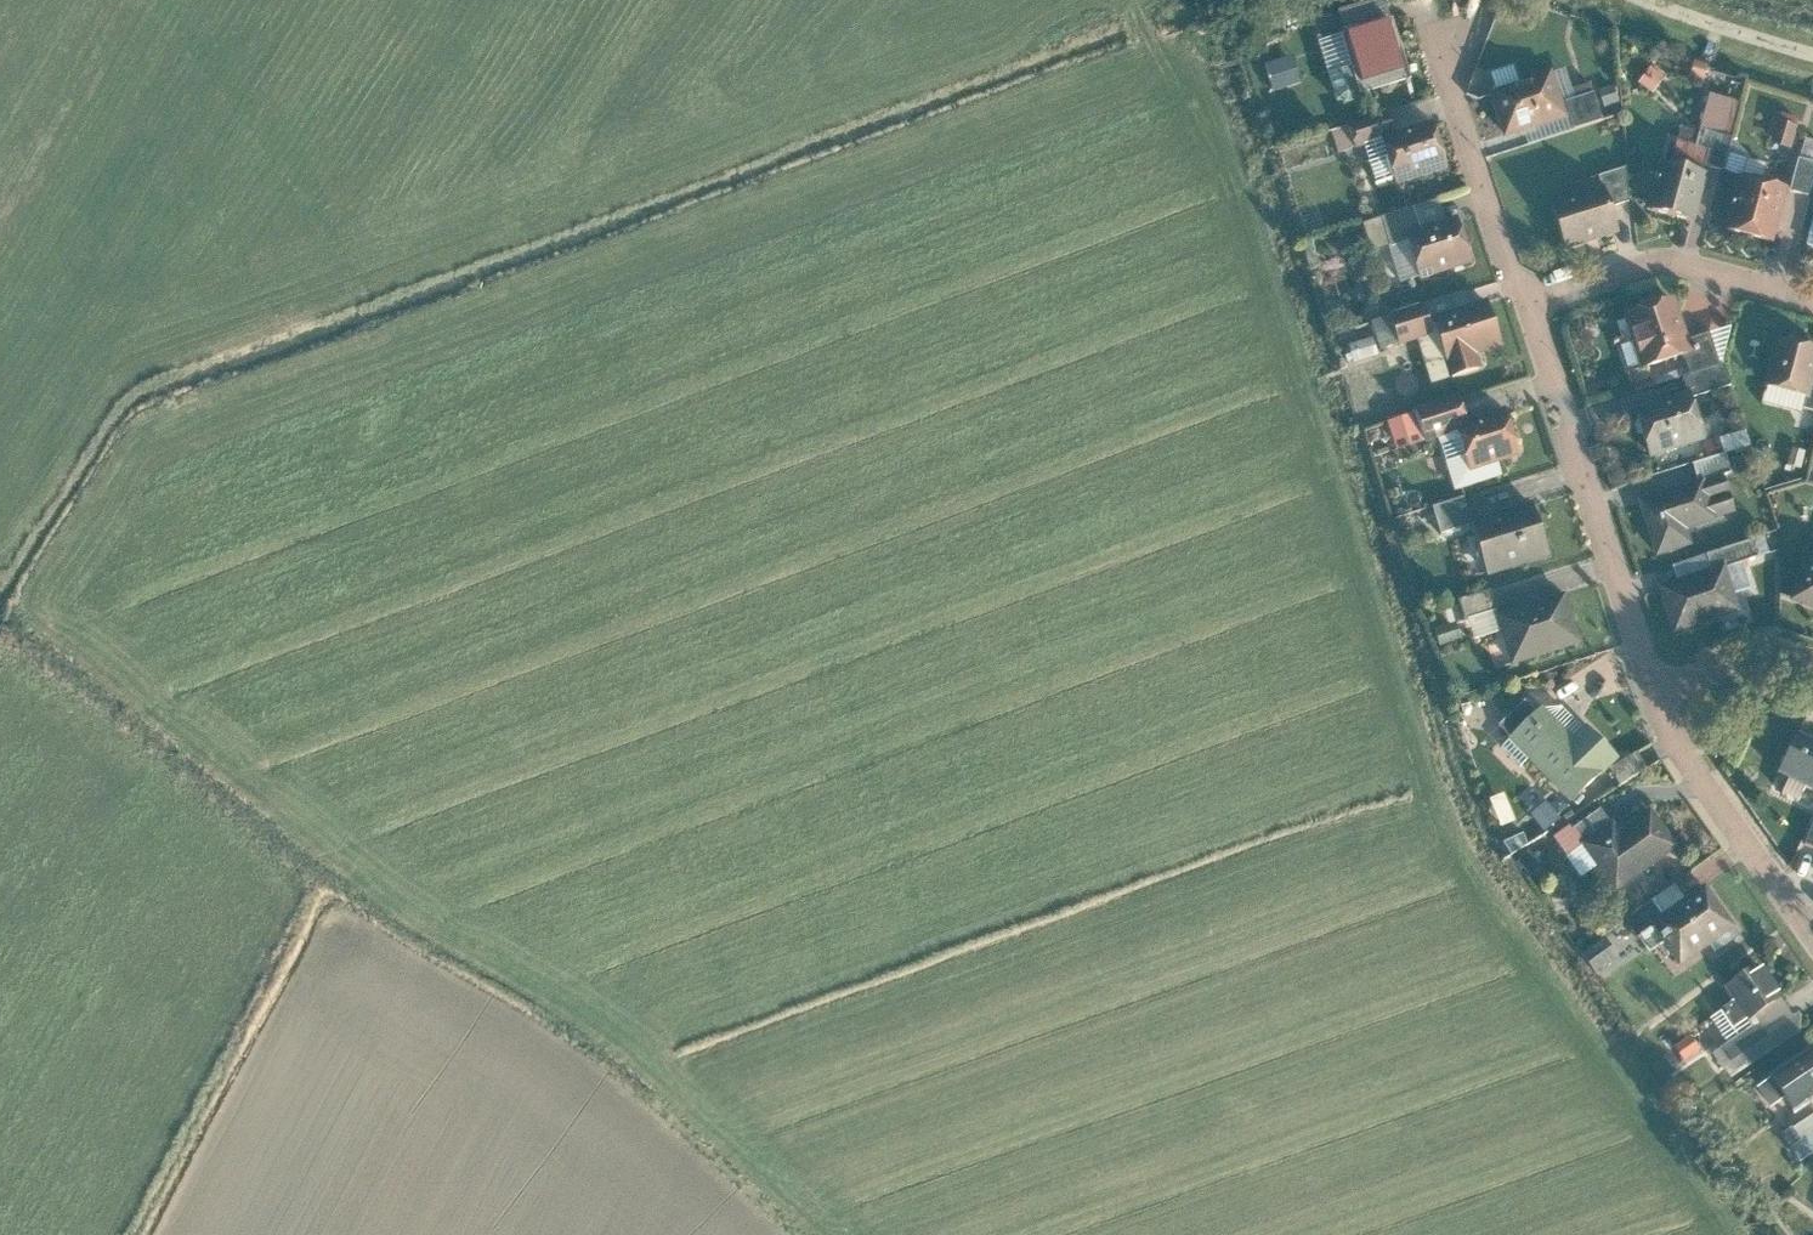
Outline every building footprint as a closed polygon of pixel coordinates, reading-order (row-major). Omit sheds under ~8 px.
[(1391,20),(1385,2),(1341,16),(1356,62),(1331,70),(1343,104),(1419,78),(1398,17),(1391,20)] [(1553,66),(1492,89),(1509,135),(1569,112),(1576,128),(1606,117),(1596,90),(1567,101),(1553,66)] [(1664,78),(1650,69),(1641,82),(1655,91),(1664,78)] [(1616,84),(1603,88),(1608,103),(1621,99),(1616,84)] [(1727,169),(1732,152),(1746,101),(1714,92),(1700,142),(1677,136),(1671,159),(1663,157),(1650,204),(1692,216),(1707,164),(1727,169)] [(1394,108),(1353,121),(1331,128),(1339,153),(1387,138),(1400,179),(1456,161),(1443,120),(1402,132),(1394,108)] [(1798,126),(1780,121),(1773,143),(1791,149),(1798,126)] [(1809,136),(1795,188),(1812,193),(1812,137),(1809,136)] [(1732,152),(1727,169),(1741,173),(1726,226),(1773,239),(1788,185),(1746,173),(1750,158),(1732,152)] [(1637,196),(1630,164),(1599,172),(1602,186),(1550,199),(1561,244),(1622,229),(1615,201),(1637,196)] [(1422,227),(1415,204),(1385,214),(1394,241),(1411,235),(1425,279),(1477,262),(1462,215),(1422,227)] [(1690,355),(1695,373),(1724,363),(1715,332),(1695,338),(1682,297),(1631,313),(1648,368),(1690,355)] [(1430,303),(1376,320),(1385,349),(1424,336),(1439,381),(1487,365),(1482,352),(1505,344),(1491,300),(1435,318),(1430,303)] [(1783,335),(1770,384),(1808,395),(1805,408),(1812,410),(1812,343),(1783,335)] [(1380,350),(1376,337),(1352,344),(1356,357),(1380,350)] [(1719,433),(1726,455),(1735,452),(1755,446),(1750,428),(1726,435),(1713,393),(1736,386),(1729,362),(1724,363),(1695,373),(1686,376),(1691,392),(1636,409),(1650,455),(1719,433)] [(1475,467),(1520,453),(1507,409),(1467,421),(1460,397),(1393,417),(1401,443),(1462,425),(1475,467)] [(1807,448),(1795,445),(1791,462),(1803,465),(1807,448)] [(1740,468),(1735,452),(1726,455),(1696,464),(1702,483),(1647,500),(1663,552),(1696,542),(1691,525),(1742,510),(1730,471),(1740,468)] [(1476,518),(1469,495),(1436,505),(1444,531),(1472,523),(1487,571),(1548,553),(1532,501),(1476,518)] [(1760,553),(1754,535),(1709,551),(1715,568),(1663,586),(1677,628),(1756,600),(1752,589),(1756,588),(1745,558),(1760,553)] [(1796,594),(1812,600),(1812,544),(1796,594)] [(1501,614),(1493,589),(1464,598),(1476,639),(1507,629),(1517,660),(1581,640),(1567,593),(1501,614)] [(1463,635),(1459,622),(1440,629),(1444,641),(1463,635)] [(1540,710),(1528,698),(1503,724),(1517,738),(1515,740),(1574,799),(1620,754),(1589,724),(1575,738),(1544,706),(1540,710)] [(1797,731),(1778,773),(1812,789),(1812,739),(1797,731)] [(1663,758),(1653,743),(1614,766),(1624,782),(1663,758)] [(1506,825),(1519,819),(1508,792),(1494,798),(1506,825)] [(1560,815),(1546,800),(1533,812),(1547,827),(1560,815)] [(1679,843),(1653,807),(1622,830),(1604,805),(1561,837),(1572,853),(1585,843),(1617,888),(1679,843)] [(1513,851),(1530,842),(1524,831),(1507,839),(1513,851)] [(1542,857),(1529,851),(1523,863),(1535,870),(1542,857)] [(1739,926),(1709,883),(1688,898),(1679,885),(1619,927),(1630,944),(1641,936),(1654,955),(1671,943),(1685,963),(1739,926)] [(1620,952),(1607,937),(1588,954),(1601,969),(1620,952)] [(1786,991),(1761,957),(1728,981),(1739,997),(1724,1008),(1738,1026),(1786,991)] [(1770,1035),(1761,1022),(1720,1052),(1736,1074),(1752,1063),(1745,1053),(1770,1035)] [(1689,1059),(1709,1049),(1700,1031),(1681,1040),(1689,1059)] [(1759,1086),(1774,1106),(1788,1096),(1798,1109),(1812,1098),(1812,1046),(1759,1086)] [(1786,1130),(1802,1156),(1812,1149),(1812,1112),(1786,1130)]
